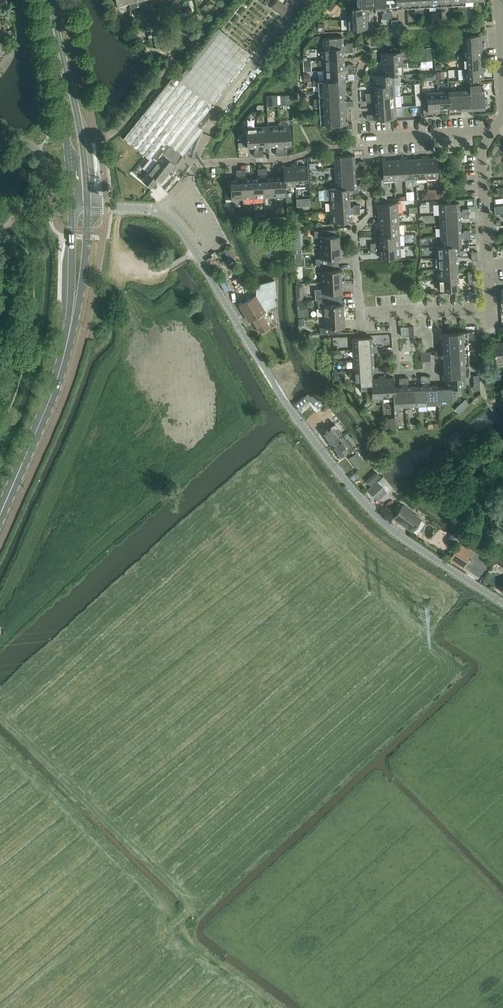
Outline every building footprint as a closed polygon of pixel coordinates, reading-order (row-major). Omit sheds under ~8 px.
[(128,4),(129,4),(130,8),(139,6),(138,2),(139,1),(139,0),(127,0),(128,4)] [(271,7),(282,16),(288,8),(278,0),(277,0),(271,7)] [(375,7),(375,10),(383,9),(383,12),(382,13),(382,19),(387,19),(386,0),(374,0),(375,7)] [(387,19),(391,18),(391,12),(389,12),(389,9),(397,9),(397,6),(397,0),(386,0),(387,19)] [(407,5),(414,5),(414,13),(419,13),(418,0),(407,0),(407,5)] [(419,13),(423,12),(423,4),(429,4),(429,0),(418,0),(419,13)] [(429,4),(436,4),(436,12),(441,11),(440,0),(429,0),(429,4)] [(441,11),(445,11),(445,3),(451,3),(451,0),(440,0),(441,11)] [(451,3),(457,2),(458,10),(462,10),(462,0),(451,0),(451,3)] [(462,10),(467,10),(466,2),(473,2),(473,0),(462,0),(462,10)] [(473,2),(479,1),(480,9),(485,9),(484,0),(473,0),(473,2)] [(346,8),(347,19),(369,18),(369,14),(366,15),(366,7),(356,8),(346,8)] [(369,18),(347,19),(347,30),(367,29),(367,21),(369,21),(369,18)] [(461,36),(462,47),(484,46),(484,43),(481,43),(481,35),(461,36)] [(323,38),(323,49),(353,47),(352,42),(346,43),(346,44),(343,45),(343,36),(323,38)] [(484,46),(462,47),(462,58),(482,57),(482,50),(484,50),(484,46)] [(353,47),(323,49),(324,60),(344,58),(343,51),(346,51),(346,52),(353,52),(353,47)] [(380,61),(380,64),(402,63),(401,52),(382,53),(382,61),(380,61)] [(482,57),(462,58),(463,69),(485,68),(485,64),(483,64),(482,57)] [(344,58),(324,60),(325,70),(354,69),(353,64),(347,64),(347,66),(344,66),(344,58)] [(402,63),(380,64),(380,68),(382,68),(383,74),(383,75),(393,74),(393,75),(403,74),(402,63)] [(485,68),(463,69),(464,80),(483,79),(483,71),(485,71),(485,68)] [(325,70),(325,81),(342,80),(345,80),(345,72),(348,72),(348,74),(354,73),(354,69),(325,70)] [(374,79),(374,86),(394,85),(393,75),(393,74),(383,75),(383,74),(371,75),(371,79),(374,79)] [(154,155),(159,159),(163,154),(175,164),(183,155),(203,129),(197,124),(212,106),(174,75),(123,138),(130,144),(150,160),(154,155)] [(321,86),(321,92),(343,91),(342,83),(345,83),(345,80),(342,80),(325,81),(312,81),(313,86),(321,86)] [(481,82),(469,82),(470,90),(471,110),(485,109),(485,102),(487,102),(487,98),(484,98),(484,89),(481,90),(481,82)] [(365,93),(365,98),(394,96),(394,85),(374,86),(374,94),(371,94),(371,93),(365,93)] [(470,90),(449,91),(449,111),(449,113),(461,113),(461,110),(471,110),(470,90)] [(313,99),(314,103),(343,102),(343,91),(321,92),(321,99),(313,99)] [(449,91),(438,92),(439,114),(442,114),(442,111),(449,111),(449,91)] [(439,114),(438,92),(427,92),(428,112),(435,112),(435,114),(439,114)] [(277,95),(266,96),(267,105),(267,106),(277,105),(277,104),(277,95)] [(290,95),(280,96),(281,104),(290,103),(290,95)] [(394,96),(365,98),(365,102),(372,102),(372,100),(375,100),(375,108),(395,107),(394,96)] [(343,102),(314,103),(314,108),(322,107),(322,114),(344,113),(343,102)] [(395,107),(375,108),(376,116),(373,116),(373,114),(366,115),(366,120),(396,118),(395,107)] [(347,123),(347,120),(344,120),(344,113),(322,114),(323,120),(315,120),(315,125),(333,124),(338,124),(343,124),(345,124),(345,123),(347,123)] [(290,125),(279,126),(280,155),(285,155),(285,148),(283,148),(283,145),(291,145),(290,125)] [(268,126),(257,127),(259,156),(263,156),(263,150),(261,150),(261,147),(269,146),(268,126)] [(279,126),(268,126),(269,146),(277,146),(277,149),(275,149),(276,155),(280,155),(279,126)] [(259,156),(257,127),(246,128),(247,147),(255,147),(255,150),(254,150),(254,157),(259,156)] [(163,154),(159,159),(142,180),(152,187),(158,180),(161,182),(175,164),(163,154)] [(334,156),(335,167),(364,166),(364,161),(358,162),(358,163),(355,163),(354,155),(334,156)] [(422,159),(415,159),(416,179),(427,178),(425,156),(422,157),(422,159)] [(429,156),(425,156),(427,178),(438,178),(437,158),(429,158),(429,156)] [(407,157),(404,158),(405,180),(416,179),(415,159),(407,160),(407,157)] [(401,160),(393,160),(394,180),(405,180),(404,158),(400,158),(401,160)] [(394,180),(393,160),(386,161),(386,159),(382,159),(383,181),(394,180)] [(291,167),(284,167),(285,187),(296,186),(294,164),(291,164),(291,167)] [(298,164),(294,164),(296,186),(307,186),(306,166),(298,166),(298,164)] [(364,166),(335,167),(336,178),(355,177),(355,169),(358,169),(358,171),(364,170),(364,166)] [(281,177),(274,177),(275,197),(286,196),(285,187),(284,167),(279,167),(279,174),(281,174),(281,177)] [(260,178),(252,178),(253,198),(264,197),(262,168),(258,168),(258,175),(260,175),(260,178)] [(267,168),(262,168),(264,197),(275,197),(274,177),(266,177),(266,174),(267,174),(267,168)] [(242,199),(241,169),(236,170),(236,176),(238,176),(238,179),(230,179),(231,199),(242,199)] [(245,169),(241,169),(242,199),(253,198),(252,178),(244,179),(244,176),(246,176),(245,169)] [(355,177),(336,178),(336,188),(336,189),(358,188),(365,188),(365,183),(359,183),(359,185),(356,185),(355,177)] [(329,189),(330,200),(349,199),(349,191),(352,191),(352,193),(359,192),(358,188),(336,189),(336,188),(329,189)] [(439,189),(428,189),(429,198),(439,198),(439,189)] [(349,199),(330,200),(330,211),(359,209),(359,205),(353,205),(353,207),(350,207),(349,199)] [(439,203),(440,215),(469,213),(468,208),(459,209),(459,202),(439,203)] [(378,207),(378,215),(398,214),(397,203),(375,204),(375,208),(378,207)] [(359,209),(330,211),(331,222),(351,221),(350,213),(353,213),(353,214),(360,214),(359,209)] [(469,213),(440,215),(440,225),(460,224),(460,218),(469,218),(469,213)] [(376,222),(376,226),(399,224),(398,214),(378,215),(379,222),(376,222)] [(399,224),(376,226),(377,229),(379,229),(379,236),(399,235),(399,224)] [(460,224),(440,225),(441,236),(470,235),(470,230),(460,230),(460,224)] [(318,237),(319,248),(339,247),(339,236),(334,236),(334,230),(314,231),(314,237),(318,237)] [(370,243),(371,248),(400,246),(399,235),(379,236),(380,244),(377,244),(377,243),(370,243)] [(470,235),(441,236),(441,246),(441,247),(456,246),(456,247),(461,246),(461,240),(470,239),(470,235)] [(400,246),(371,248),(371,252),(377,252),(377,250),(380,250),(381,258),(400,257),(400,246)] [(437,247),(437,258),(457,257),(456,247),(456,246),(441,247),(441,246),(437,247)] [(339,247),(319,248),(320,259),(316,259),(316,265),(323,265),(336,264),(335,258),(340,258),(339,247)] [(457,257),(437,258),(438,269),(458,268),(457,257)] [(304,258),(295,259),(295,260),(295,265),(295,267),(305,266),(304,258)] [(320,271),(321,282),(341,281),(341,270),(336,270),(336,264),(323,265),(323,271),(320,271)] [(458,268),(438,269),(438,280),(458,279),(458,268)] [(458,279),(438,280),(439,291),(459,290),(458,279)] [(317,291),(315,293),(316,300),(318,299),(324,299),(337,299),(337,293),(342,292),(341,281),(321,282),(321,290),(319,290),(317,291)] [(239,305),(248,321),(252,319),(260,332),(269,326),(261,313),(265,311),(255,295),(239,305)] [(322,306),(323,317),(343,315),(343,304),(338,304),(337,299),(324,299),(318,299),(318,306),(322,306)] [(343,315),(323,317),(323,327),(319,327),(320,334),(339,333),(339,327),(344,327),(343,315)] [(443,337),(443,345),(465,343),(465,337),(473,337),(473,332),(440,333),(440,337),(443,337)] [(352,338),(353,350),(376,348),(376,345),(372,345),(372,337),(352,338)] [(465,343),(443,345),(444,355),(474,354),(473,349),(465,350),(465,343)] [(376,348),(353,350),(353,360),(373,359),(373,351),(376,351),(376,348)] [(474,354),(444,355),(445,367),(469,365),(469,364),(466,364),(466,359),(474,358),(474,354)] [(373,359),(353,360),(354,371),(371,370),(377,370),(377,367),(374,367),(373,359)] [(442,374),(442,377),(445,376),(470,375),(469,365),(445,367),(445,374),(442,374)] [(371,370),(354,371),(355,382),(360,382),(361,390),(371,390),(372,390),(371,379),(371,370)] [(344,372),(334,372),(334,380),(344,380),(344,372)] [(470,375),(445,376),(442,377),(442,378),(443,378),(443,379),(445,379),(446,387),(446,388),(456,387),(456,388),(466,387),(465,376),(470,376),(470,375)] [(372,390),(371,390),(372,399),(383,398),(382,376),(378,377),(378,379),(371,379),(372,390)] [(385,376),(382,376),(383,398),(393,398),(394,398),(393,388),(394,388),(393,378),(385,378),(385,376)] [(423,386),(415,386),(416,406),(427,405),(425,376),(420,376),(421,383),(422,383),(423,386)] [(430,376),(425,376),(427,405),(438,405),(437,388),(437,385),(429,386),(428,382),(430,382),(430,376)] [(394,398),(393,398),(394,407),(405,407),(403,377),(399,378),(399,384),(401,384),(401,387),(394,388),(393,388),(394,398)] [(408,377),(403,377),(405,407),(416,406),(415,386),(407,387),(407,384),(408,384),(408,377)] [(446,387),(437,388),(438,405),(449,404),(448,399),(457,398),(456,388),(456,387),(446,388),(446,387)] [(465,399),(460,404),(464,408),(469,404),(465,399)] [(323,409),(313,416),(320,426),(331,419),(323,409)] [(321,433),(331,445),(344,435),(334,423),(321,433)] [(344,435),(331,445),(340,457),(348,451),(351,456),(348,458),(356,467),(364,461),(344,435)] [(371,476),(366,480),(371,486),(376,481),(371,476)] [(378,483),(369,491),(377,500),(386,492),(378,483)] [(402,506),(393,518),(412,531),(421,519),(402,506)] [(470,557),(457,549),(450,560),(463,568),(470,557)]
